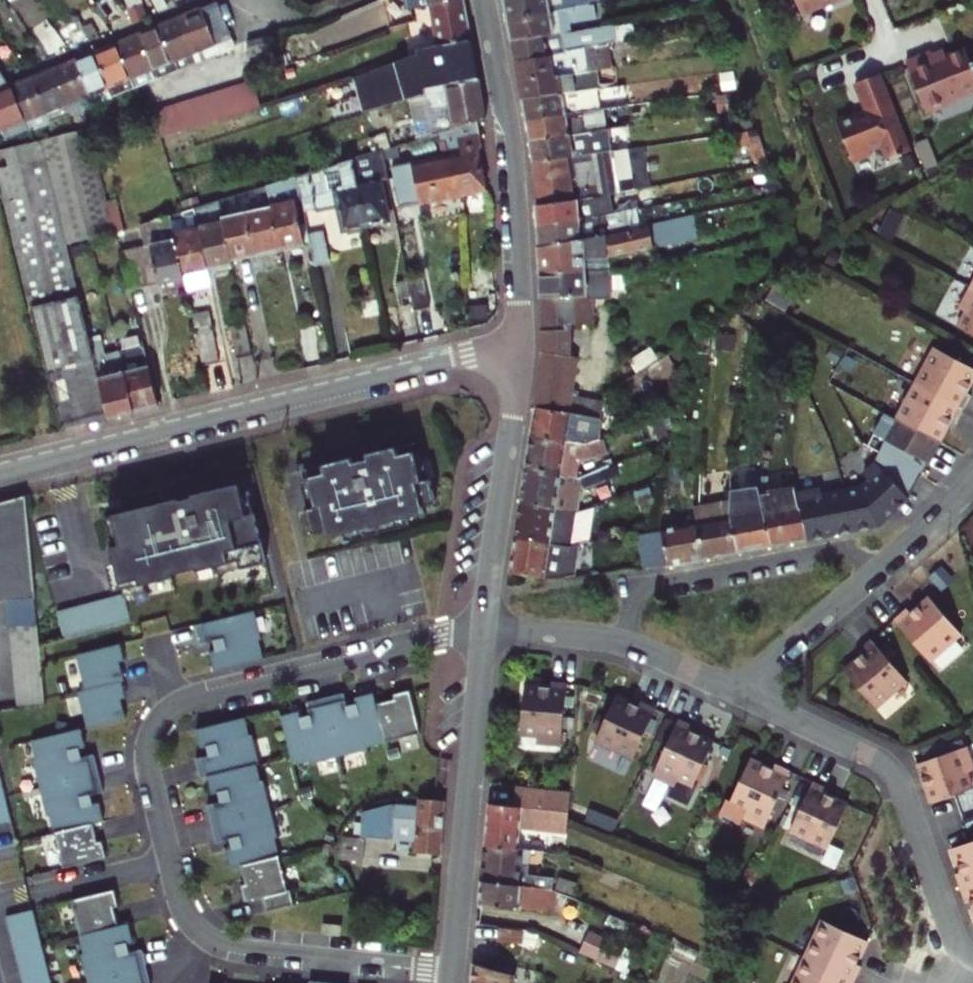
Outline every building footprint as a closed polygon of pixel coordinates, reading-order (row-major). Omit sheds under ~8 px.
[(165,0),(151,0),(157,14),(169,9),(165,0)] [(408,10),(429,6),(436,4),(453,0),(407,0),(408,10)] [(470,38),(463,0),(453,0),(436,4),(429,6),(436,43),(470,38)] [(505,18),(583,5),(581,1),(587,0),(502,0),(505,18)] [(798,14),(823,4),(825,7),(840,0),(792,0),(798,14)] [(216,2),(180,17),(198,61),(219,52),(215,43),(230,37),(216,2)] [(505,18),(509,41),(568,30),(566,21),(594,16),(592,3),(583,5),(505,18)] [(132,24),(147,17),(141,4),(126,10),(132,24)] [(825,7),(823,4),(798,14),(799,17),(825,7)] [(198,61),(180,17),(158,26),(173,61),(177,69),(198,61)] [(592,45),(610,43),(607,24),(568,30),(509,41),(513,59),(532,55),(531,50),(541,49),(550,47),(566,45),(568,57),(574,56),(572,48),(592,45)] [(51,30),(54,36),(63,32),(61,26),(51,30)] [(173,61),(158,26),(137,34),(151,70),(153,74),(157,72),(159,76),(177,69),(173,61)] [(151,70),(137,34),(116,43),(130,77),(133,84),(153,74),(151,70)] [(255,73),(274,68),(264,38),(244,42),(255,73)] [(420,53),(356,77),(363,113),(424,93),(423,88),(435,86),(444,85),(478,79),(470,38),(436,43),(419,47),(420,53)] [(130,77),(116,43),(95,51),(113,95),(132,87),(129,79),(130,77)] [(513,59),(517,83),(569,73),(586,70),(614,66),(610,43),(592,45),(572,48),(574,56),(568,57),(566,45),(550,47),(551,54),(542,55),(542,53),(532,55),(513,59)] [(914,59),(935,109),(959,100),(958,97),(972,90),(972,45),(943,57),(939,49),(914,59)] [(541,49),(542,53),(542,55),(551,54),(550,47),(541,49)] [(113,95),(95,51),(74,59),(91,102),(92,103),(113,95)] [(91,102),(74,59),(53,68),(69,109),(91,102)] [(69,109),(53,68),(30,77),(48,121),(70,112),(69,109)] [(517,83),(520,99),(589,89),(586,70),(569,73),(517,83)] [(25,121),(10,85),(5,78),(0,71),(0,130),(25,121)] [(911,151),(880,74),(854,84),(864,108),(869,110),(866,117),(856,118),(854,114),(836,121),(853,163),(872,155),(870,151),(880,147),(883,145),(889,158),(898,154),(899,157),(911,151)] [(48,121),(30,77),(10,85),(25,121),(28,128),(48,121)] [(485,117),(478,79),(444,85),(435,86),(423,88),(424,93),(432,134),(439,133),(446,132),(450,131),(451,128),(476,119),(485,117)] [(151,110),(160,139),(260,108),(251,80),(151,110)] [(520,99),(524,119),(598,109),(624,106),(621,88),(596,92),(595,88),(589,89),(520,99)] [(524,119),(527,140),(597,131),(602,130),(598,109),(524,119)] [(454,151),(455,159),(461,191),(484,186),(477,148),(481,143),(476,119),(451,128),(450,131),(446,132),(439,133),(440,143),(446,142),(448,152),(454,151)] [(0,150),(0,193),(0,194),(29,307),(78,295),(65,245),(115,231),(88,128),(0,150)] [(527,140),(531,162),(580,155),(600,152),(597,131),(527,140)] [(930,137),(920,141),(928,164),(939,160),(930,137)] [(384,160),(397,157),(395,145),(381,150),(384,160)] [(886,159),(889,158),(883,145),(880,147),(886,159)] [(381,150),(352,159),(366,224),(386,219),(378,180),(387,178),(384,160),(381,150)] [(540,206),(583,199),(579,174),(584,173),(580,155),(531,162),(540,206)] [(361,225),(366,224),(352,159),(293,177),(298,200),(301,212),(315,208),(316,211),(337,206),(342,229),(347,228),(348,232),(362,229),(361,225)] [(392,170),(398,202),(461,191),(455,159),(392,170)] [(293,177),(266,185),(270,208),(279,249),(304,243),(294,201),(298,200),(293,177)] [(463,201),(486,196),(484,186),(461,191),(463,201)] [(534,206),(535,223),(576,221),(623,211),(638,208),(636,200),(605,205),(603,195),(583,199),(540,206),(534,206)] [(222,221),(231,260),(279,249),(270,208),(222,218),(222,221)] [(535,223),(537,250),(627,229),(623,211),(576,221),(535,223)] [(184,279),(183,275),(173,231),(170,215),(133,226),(138,246),(120,251),(130,291),(184,279)] [(198,226),(207,269),(232,263),(231,260),(222,221),(198,226)] [(537,250),(539,276),(608,272),(607,256),(669,242),(665,221),(627,229),(537,250)] [(173,231),(183,275),(207,269),(198,226),(173,231)] [(314,265),(330,262),(323,230),(307,233),(314,265)] [(608,272),(539,276),(540,331),(563,330),(562,323),(587,321),(586,300),(600,299),(602,294),(610,294),(608,272)] [(407,279),(413,311),(428,307),(423,276),(407,279)] [(972,334),(972,288),(967,285),(955,306),(962,310),(954,324),(972,334)] [(45,371),(93,358),(89,342),(78,295),(29,307),(45,371)] [(562,323),(563,330),(587,330),(587,321),(562,323)] [(194,328),(202,365),(218,362),(209,324),(194,328)] [(236,359),(252,356),(245,324),(229,327),(236,359)] [(113,334),(123,372),(133,412),(158,406),(138,328),(113,334)] [(540,331),(540,352),(563,355),(563,330),(540,331)] [(652,334),(644,339),(659,361),(667,357),(652,334)] [(93,358),(108,418),(133,412),(123,372),(114,374),(106,338),(89,342),(93,358)] [(533,408),(600,420),(602,421),(606,395),(659,361),(644,339),(607,362),(563,355),(540,352),(533,408)] [(914,383),(962,408),(970,393),(964,390),(972,373),(972,367),(933,346),(914,383)] [(93,358),(45,371),(59,430),(108,418),(93,358)] [(954,423),(962,408),(914,383),(894,420),(883,414),(872,434),(883,440),(873,459),(878,466),(901,491),(908,501),(926,462),(948,420),(954,423)] [(533,408),(529,435),(584,443),(598,438),(600,420),(533,408)] [(529,435),(524,470),(573,477),(576,459),(583,459),(602,450),(598,438),(584,443),(529,435)] [(365,453),(320,465),(324,479),(308,483),(315,513),(307,515),(313,540),(327,537),(329,544),(424,519),(423,513),(436,509),(430,484),(421,486),(414,457),(398,461),(396,452),(367,460),(365,453)] [(849,492),(856,529),(882,524),(897,511),(889,501),(901,491),(878,466),(866,477),(872,485),(865,489),(849,492)] [(524,470),(520,505),(576,511),(577,511),(581,490),(607,480),(603,468),(580,478),(573,477),(524,470)] [(737,552),(772,545),(761,494),(768,492),(769,476),(758,475),(757,488),(731,489),(730,500),(729,513),(737,552)] [(253,485),(115,511),(121,545),(113,547),(120,585),(266,557),(253,485)] [(808,538),(798,494),(796,486),(768,492),(761,494),(772,545),(808,538)] [(856,529),(849,492),(827,497),(825,488),(798,494),(808,538),(856,529)] [(897,511),(908,501),(901,491),(889,501),(897,511)] [(23,499),(0,505),(0,603),(32,600),(23,499)] [(698,525),(704,558),(737,552),(729,513),(730,500),(698,507),(694,508),(698,525)] [(520,505),(515,539),(571,548),(578,545),(584,545),(589,507),(577,511),(576,511),(520,505)] [(668,565),(704,558),(698,525),(661,531),(668,565)] [(661,531),(637,535),(644,568),(668,565),(661,531)] [(515,539),(510,573),(544,578),(575,576),(578,545),(571,548),(515,539)] [(125,591),(59,608),(66,635),(132,618),(125,591)] [(893,620),(928,661),(960,634),(928,596),(909,612),(906,608),(893,620)] [(254,612),(196,626),(200,646),(213,643),(215,651),(210,653),(214,672),(263,660),(259,641),(261,641),(254,612)] [(41,704),(35,639),(34,625),(6,628),(14,707),(41,704)] [(936,658),(943,666),(972,642),(966,634),(936,658)] [(861,654),(843,670),(875,708),(907,680),(871,639),(858,650),(861,654)] [(124,662),(120,644),(77,654),(86,692),(79,694),(87,730),(126,720),(121,700),(126,699),(122,684),(125,683),(120,663),(124,662)] [(548,683),(523,681),(518,729),(534,731),(534,739),(559,741),(566,679),(548,677),(548,683)] [(298,713),(279,718),(292,770),(368,751),(367,748),(419,735),(408,691),(391,696),(393,701),(375,705),(372,694),(353,699),(355,705),(346,707),(343,694),(305,704),(308,717),(299,719),(298,713)] [(613,696),(593,740),(631,758),(654,709),(639,701),(636,707),(613,696)] [(207,758),(194,761),(199,781),(206,779),(210,797),(215,795),(217,804),(205,807),(213,845),(226,842),(228,851),(222,852),(227,871),(237,869),(241,887),(236,888),(240,905),(259,901),(262,915),(289,909),(273,839),(276,838),(262,784),(260,785),(255,767),(258,766),(251,737),(248,737),(244,719),(195,731),(199,750),(205,749),(207,758)] [(692,726),(677,719),(650,775),(672,786),(676,779),(691,786),(712,742),(690,731),(692,726)] [(81,731),(32,742),(36,760),(34,761),(48,819),(51,818),(64,871),(107,860),(103,843),(98,844),(93,826),(104,824),(99,805),(93,806),(91,798),(104,794),(94,756),(82,760),(80,751),(85,750),(81,731)] [(917,763),(931,802),(972,787),(972,778),(970,770),(972,769),(972,757),(969,745),(917,763)] [(717,813),(738,824),(741,817),(762,828),(790,771),(772,764),(770,769),(749,759),(729,801),(724,799),(717,813)] [(12,823),(0,777),(0,826),(12,823)] [(847,803),(824,792),(826,789),(812,781),(788,831),(826,848),(847,803)] [(513,800),(489,799),(485,846),(518,849),(520,826),(567,830),(571,792),(515,785),(513,800)] [(418,799),(417,805),(394,803),(380,807),(377,836),(392,837),(392,841),(415,842),(414,853),(439,855),(443,801),(418,799)] [(961,888),(972,884),(972,842),(953,849),(961,872),(955,874),(961,888)] [(485,846),(482,880),(553,889),(555,875),(529,873),(530,863),(522,863),(524,849),(518,849),(485,846)] [(482,880),(479,903),(551,910),(553,889),(482,880)] [(961,888),(966,903),(971,901),(972,908),(972,884),(961,888)] [(73,902),(86,955),(83,956),(90,982),(152,982),(144,951),(131,954),(129,945),(135,944),(130,925),(119,928),(115,910),(120,908),(116,891),(73,902)] [(34,912),(8,919),(24,982),(52,982),(34,912)] [(823,920),(805,957),(855,980),(859,970),(855,968),(860,958),(867,941),(823,920)] [(321,924),(320,935),(338,937),(339,926),(321,924)] [(499,942),(521,943),(522,931),(500,929),(499,942)] [(592,938),(586,948),(614,964),(620,954),(592,938)] [(855,980),(805,957),(792,982),(853,982),(855,980)] [(860,958),(855,968),(859,970),(864,960),(860,958)] [(472,982),(515,982),(516,975),(474,964),(472,982)]
